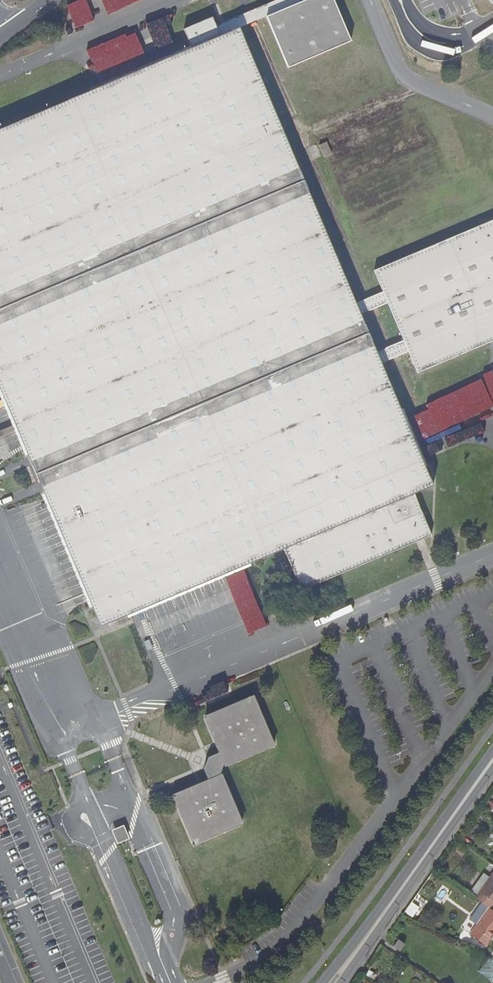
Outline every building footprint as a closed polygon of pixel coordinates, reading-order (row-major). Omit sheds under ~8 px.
[(268,21),(303,6),(300,0),(285,0),(218,30),(223,41),(242,33),(268,21)] [(268,21),(290,73),(353,45),(334,0),(320,0),(319,0),(318,0),(300,0),(303,6),(268,21)] [(30,453),(51,503),(95,605),(105,630),(135,617),(249,569),(287,552),(305,594),(434,539),(416,497),(436,488),(425,464),(407,420),(384,367),(411,355),(420,377),(491,347),(492,346),(492,225),(377,275),(385,295),(359,307),(242,33),(223,41),(218,30),(214,22),(185,34),(193,52),(180,58),(104,91),(0,136),(0,383),(30,453)] [(327,142),(318,145),(324,158),(332,154),(327,142)] [(176,801),(196,846),(200,848),(242,829),(245,821),(228,780),(222,777),(227,767),(232,769),(275,749),(277,743),(259,701),(254,698),(211,717),(208,723),(222,755),(213,759),(207,772),(211,782),(178,796),(176,801)] [(130,841),(126,831),(119,834),(123,843),(130,841)] [(479,891),(475,897),(488,907),(492,901),(492,902),(492,872),(485,883),(479,879),(473,887),(479,891)] [(479,891),(473,887),(469,893),(475,897),(479,891)] [(488,907),(470,934),(486,945),(492,936),(492,910),(488,907)] [(405,944),(398,939),(393,946),(400,951),(405,944)]
